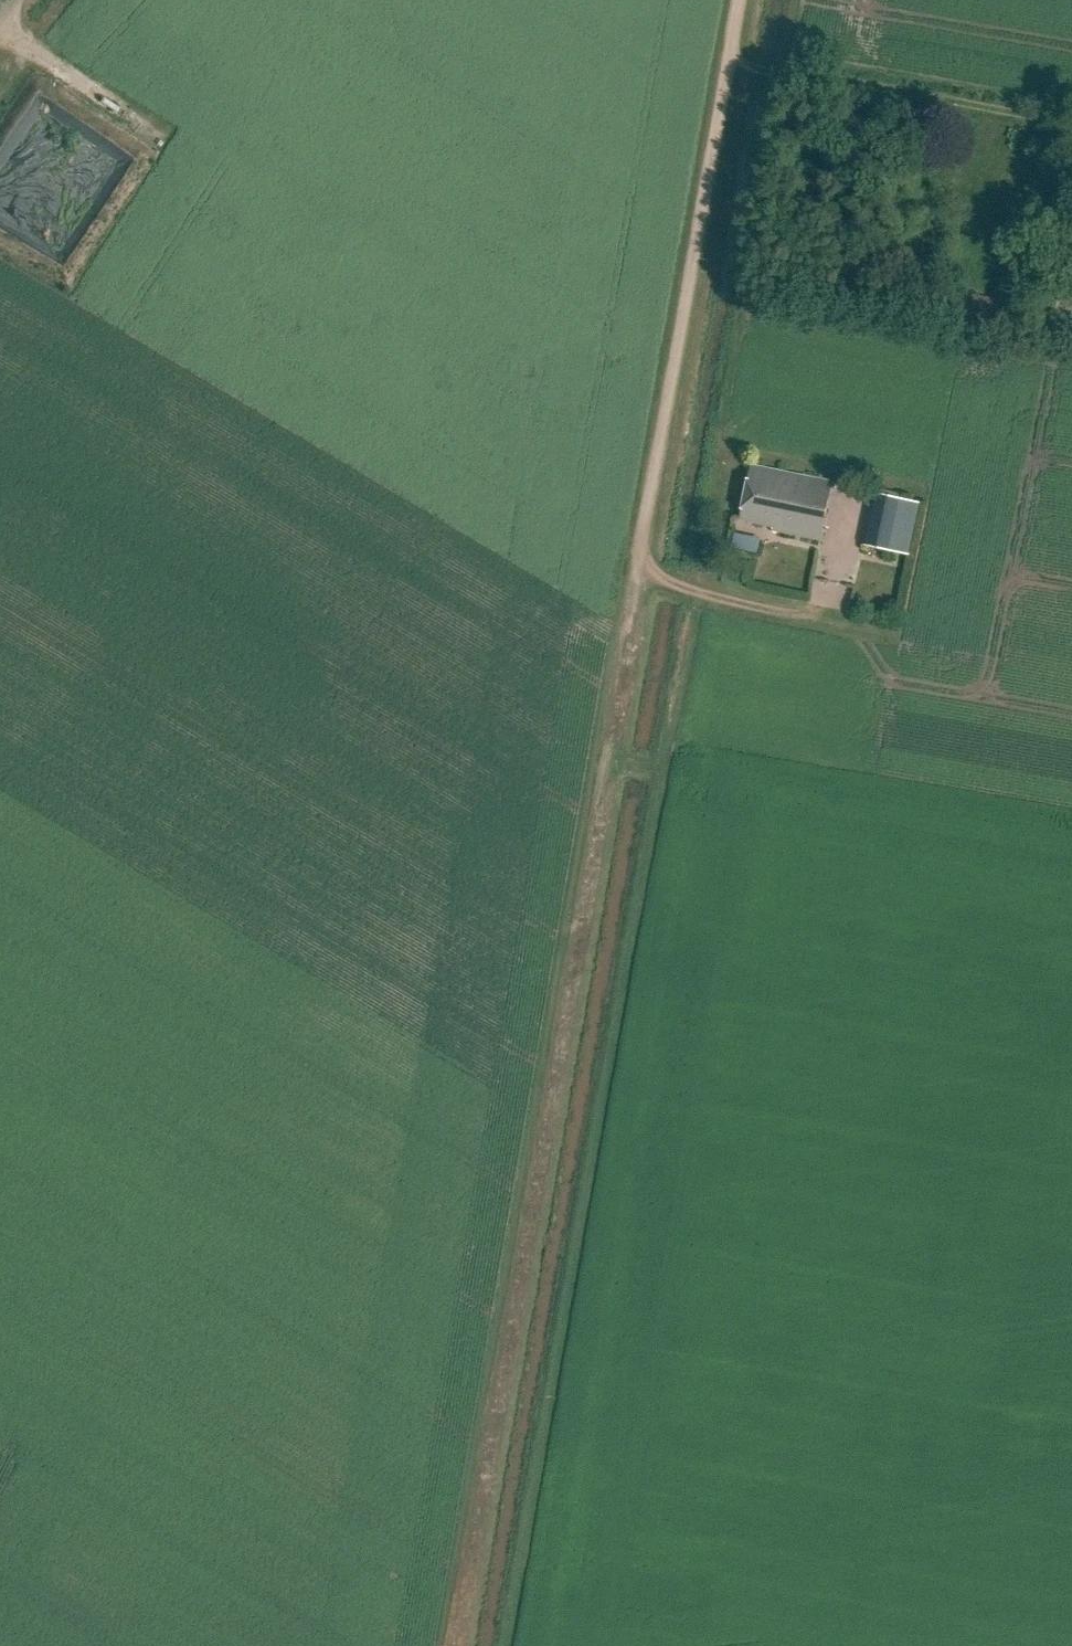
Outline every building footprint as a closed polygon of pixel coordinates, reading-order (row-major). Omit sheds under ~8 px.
[(1005,323),(1008,298),(959,291),(956,316),(1005,323)] [(777,526),(776,528),(820,537),(831,478),(752,463),(741,519),(777,526)] [(874,492),(863,544),(891,550),(902,498),(874,492)] [(749,550),(751,538),(726,535),(725,548),(749,550)]
